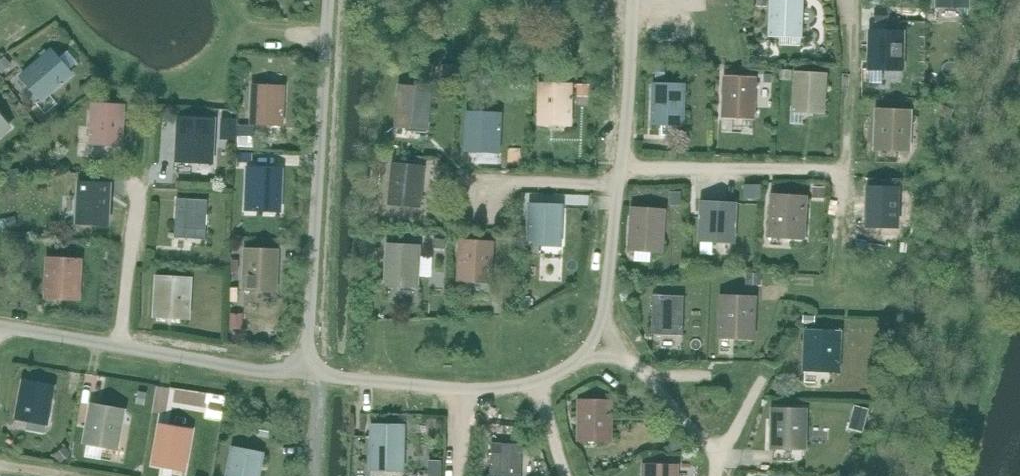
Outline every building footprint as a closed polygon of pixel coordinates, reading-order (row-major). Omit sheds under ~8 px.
[(802,0),(772,0),(772,6),(771,6),(770,35),(800,36),(802,0)] [(870,30),(870,70),(901,71),(902,31),(870,30)] [(58,59),(57,60),(51,52),(44,58),(44,57),(21,76),(42,100),(71,74),(58,59)] [(824,113),(826,75),(805,73),(805,74),(796,74),(795,82),(794,82),(793,112),(824,113)] [(753,118),(755,79),(724,78),(722,117),(753,118)] [(570,115),(571,85),(550,85),(550,86),(541,86),(541,94),(540,94),(539,124),(549,124),(549,114),(570,115)] [(588,95),(588,86),(577,85),(577,95),(588,95)] [(683,125),(684,86),(664,85),(664,86),(654,86),(654,94),(653,94),(652,124),(683,125)] [(282,116),(284,87),(263,86),(263,87),(253,87),(253,95),(252,95),(251,124),(261,125),(262,115),(282,116)] [(427,128),(430,89),(410,88),(410,89),(400,88),(399,96),(398,96),(396,126),(427,128)] [(121,145),(123,106),(103,105),(103,106),(93,106),(93,114),(92,114),(91,131),(82,131),(81,143),(121,145)] [(907,141),(909,112),(888,111),(888,112),(879,111),(878,120),(877,120),(876,149),(886,150),(887,140),(907,141)] [(468,122),(467,151),(498,153),(498,143),(499,114),(479,113),(479,114),(469,114),(469,122),(468,122)] [(226,115),(225,135),(236,136),(237,115),(226,115)] [(9,127),(0,116),(0,135),(9,127)] [(209,160),(212,122),(181,120),(179,158),(209,160)] [(419,206),(423,167),(402,165),(402,166),(393,166),(392,174),(391,174),(389,203),(419,206)] [(11,181),(17,177),(10,167),(4,172),(11,181)] [(279,200),(280,171),(260,170),(260,171),(250,171),(250,179),(249,179),(248,209),(258,209),(258,199),(279,200)] [(378,183),(379,172),(372,172),(371,183),(378,183)] [(79,192),(77,222),(91,222),(91,223),(94,223),(107,223),(109,183),(80,182),(79,183),(79,192)] [(814,188),(813,197),(824,197),(824,188),(814,188)] [(896,230),(898,191),(878,190),(878,191),(868,191),(868,199),(867,199),(866,229),(896,230)] [(802,237),(804,199),(773,197),(771,236),(802,237)] [(205,239),(208,201),(177,199),(174,238),(205,239)] [(731,242),(733,203),(702,202),(701,241),(731,242)] [(560,236),(561,207),(541,206),(541,207),(531,206),(531,215),(530,215),(529,244),(539,245),(539,235),(560,236)] [(661,251),(663,212),(643,210),(643,211),(633,211),(633,219),(632,219),(630,249),(661,251)] [(15,216),(6,219),(8,227),(17,225),(15,216)] [(26,244),(27,235),(14,234),(14,242),(26,244)] [(460,251),(459,281),(469,281),(489,282),(490,273),(492,243),(471,242),(471,243),(461,243),(461,251),(460,251)] [(416,286),(419,247),(387,245),(386,284),(416,286)] [(275,281),(277,252),(256,251),(256,260),(245,260),(244,289),(254,290),(255,280),(275,281)] [(77,299),(79,260),(59,259),(59,260),(49,260),(49,268),(48,268),(46,297),(77,299)] [(762,273),(746,272),(746,286),(762,286),(762,273)] [(187,318),(189,279),(168,278),(168,279),(159,278),(158,287),(157,287),(156,316),(187,318)] [(682,326),(683,297),(663,296),(663,297),(653,297),(653,305),(652,305),(651,335),(661,335),(662,325),(682,326)] [(752,340),(753,299),(733,298),(733,299),(723,299),(723,307),(722,307),(721,337),(731,337),(731,339),(752,340)] [(836,371),(838,332),(818,331),(818,332),(808,332),(808,340),(807,340),(806,370),(836,371)] [(34,382),(33,383),(24,382),(22,390),(21,390),(16,419),(26,421),(28,411),(48,415),(54,386),(34,382)] [(609,402),(604,401),(579,401),(579,440),(609,441),(609,402)] [(92,404),(85,443),(116,449),(123,410),(94,405),(92,404)] [(854,407),(849,428),(861,431),(866,410),(854,407)] [(803,449),(804,410),(784,410),(784,411),(774,410),(774,419),(773,419),(772,448),(803,449)] [(402,471),(403,426),(372,425),(371,464),(380,464),(380,470),(402,471)] [(184,470),(191,431),(160,426),(153,464),(184,470)] [(490,475),(521,475),(522,445),(502,444),(502,445),(492,444),(492,453),(491,453),(490,475)] [(242,451),(233,449),(231,458),(230,458),(227,475),(258,475),(263,454),(243,450),(242,451)] [(429,461),(429,473),(438,473),(441,473),(441,462),(439,462),(429,461)] [(676,466),(655,465),(655,466),(646,466),(645,475),(644,475),(675,475),(676,466)]
